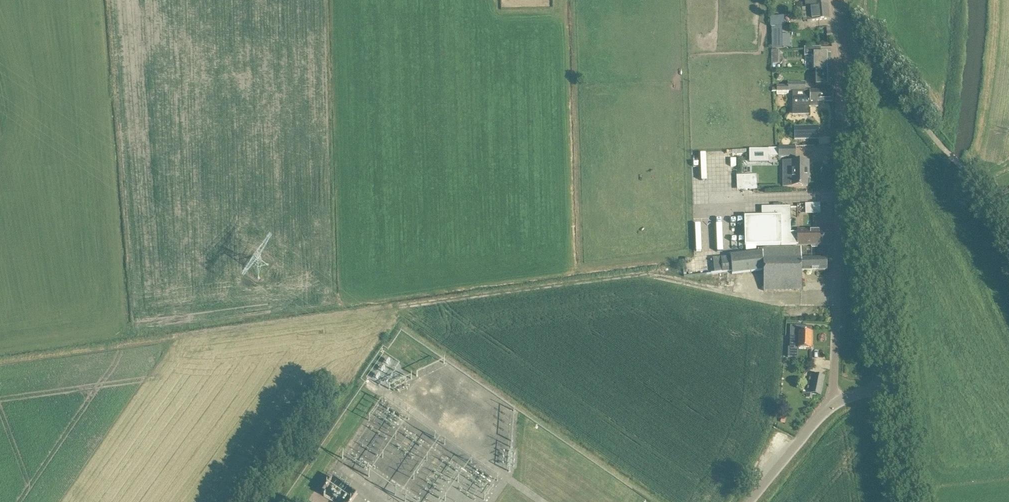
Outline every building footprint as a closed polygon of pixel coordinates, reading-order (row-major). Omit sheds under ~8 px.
[(829,19),(828,5),(805,7),(805,8),(802,8),(803,22),(829,19)] [(771,49),(771,50),(781,50),(782,50),(782,27),(772,27),(772,49),(771,49)] [(771,54),(771,63),(780,63),(782,63),(783,61),(783,57),(782,55),(781,55),(781,54),(781,50),(771,50),(771,54)] [(831,53),(821,53),(813,53),(814,70),(816,69),(832,69),(831,53)] [(832,85),(832,69),(816,69),(816,85),(832,85)] [(788,86),(776,86),(776,91),(792,91),(805,91),(805,83),(788,83),(788,86)] [(805,91),(792,91),(792,97),(792,107),(818,107),(818,102),(833,102),(833,90),(823,90),(810,90),(805,91)] [(819,128),(794,128),(794,139),(819,140),(819,128)] [(795,148),(785,148),(779,148),(779,149),(780,156),(780,157),(795,157),(795,148)] [(769,149),(750,149),(751,163),(770,163),(770,156),(780,156),(779,149),(769,149)] [(809,171),(809,161),(792,161),(792,169),(783,169),(783,186),(807,186),(807,171),(809,171)] [(791,244),(791,232),(790,232),(790,207),(763,207),(764,216),(746,217),(745,217),(745,246),(747,246),(791,244)] [(798,232),(791,232),(791,244),(798,244),(811,244),(811,247),(817,247),(817,244),(831,244),(831,229),(798,230),(798,232)] [(800,248),(790,248),(763,249),(764,291),(802,290),(801,271),(826,270),(826,258),(801,259),(800,248)] [(730,256),(721,257),(721,261),(722,266),(722,273),(731,272),(732,274),(762,271),(759,251),(730,254),(730,256)] [(811,332),(811,327),(791,327),(791,349),(811,349),(811,332)] [(824,376),(814,374),(810,373),(806,393),(811,394),(820,395),(824,376)]
